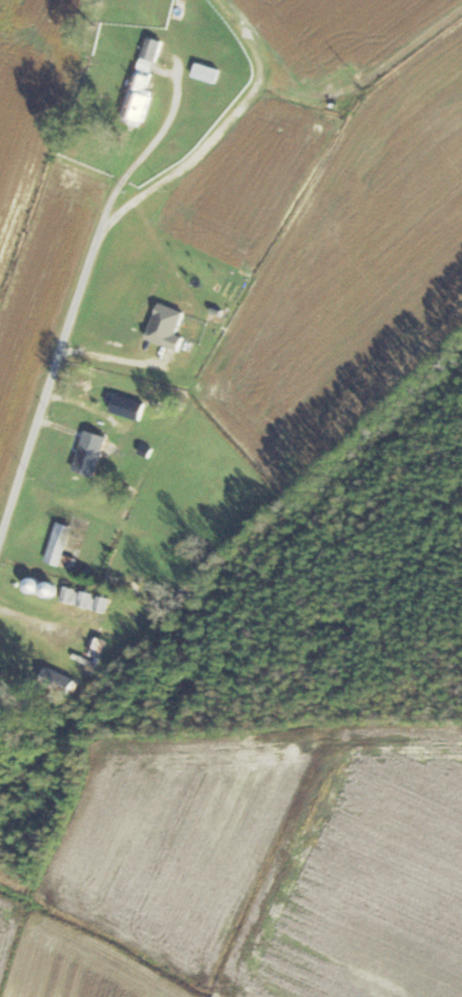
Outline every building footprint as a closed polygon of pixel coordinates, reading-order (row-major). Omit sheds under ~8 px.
[(124,120),(141,125),(166,41),(149,36),(124,120)] [(217,83),(221,69),(198,62),(194,76),(217,83)] [(144,403),(117,393),(111,411),(138,421),(144,403)] [(75,471),(97,477),(108,436),(86,430),(75,471)] [(48,562),(65,566),(77,515),(61,510),(48,562)] [(41,577),(28,579),(30,593),(43,591),(41,577)] [(43,583),(44,597),(58,596),(56,582),(43,583)] [(58,616),(105,628),(113,597),(66,585),(58,616)] [(42,685),(74,694),(79,677),(46,668),(42,685)]
